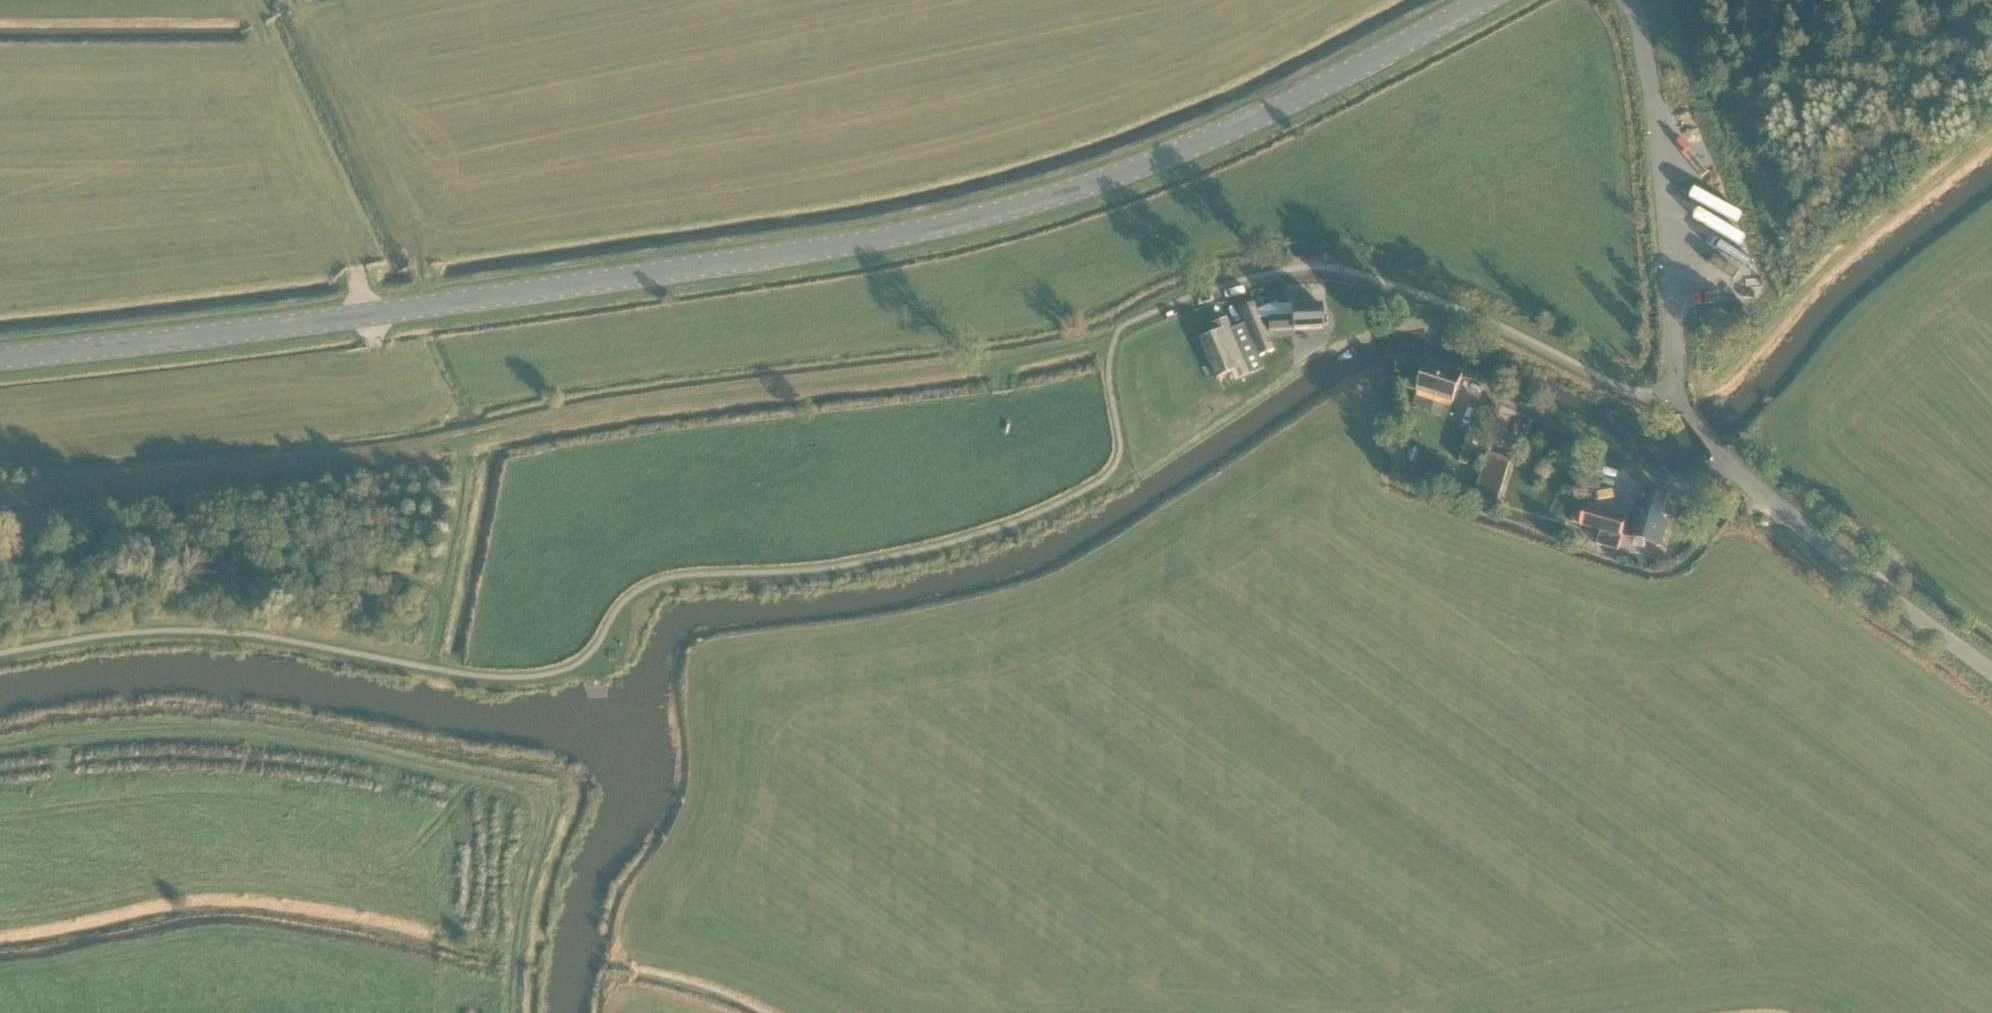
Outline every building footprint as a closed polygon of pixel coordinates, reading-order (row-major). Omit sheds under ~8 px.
[(1297,284),(1298,302),(1318,301),(1317,283),(1297,284)] [(1257,311),(1254,303),(1240,309),(1246,322),(1266,374),(1280,368),(1266,332),(1323,329),(1322,304),(1291,306),(1266,307),(1257,311)] [(1750,321),(1748,309),(1734,311),(1736,323),(1750,321)] [(1271,386),(1246,322),(1230,329),(1226,317),(1209,325),(1211,333),(1198,339),(1227,405),(1271,386)] [(1426,364),(1422,378),(1410,374),(1405,389),(1417,392),(1413,406),(1447,417),(1452,403),(1453,404),(1463,376),(1426,364)] [(1467,466),(1477,434),(1469,432),(1459,463),(1467,466)] [(1625,537),(1658,546),(1665,523),(1661,522),(1668,498),(1645,492),(1641,506),(1635,504),(1625,537)] [(1580,525),(1584,508),(1576,506),(1571,523),(1580,525)] [(1585,506),(1584,508),(1580,525),(1601,531),(1597,545),(1618,551),(1627,518),(1585,506)]
